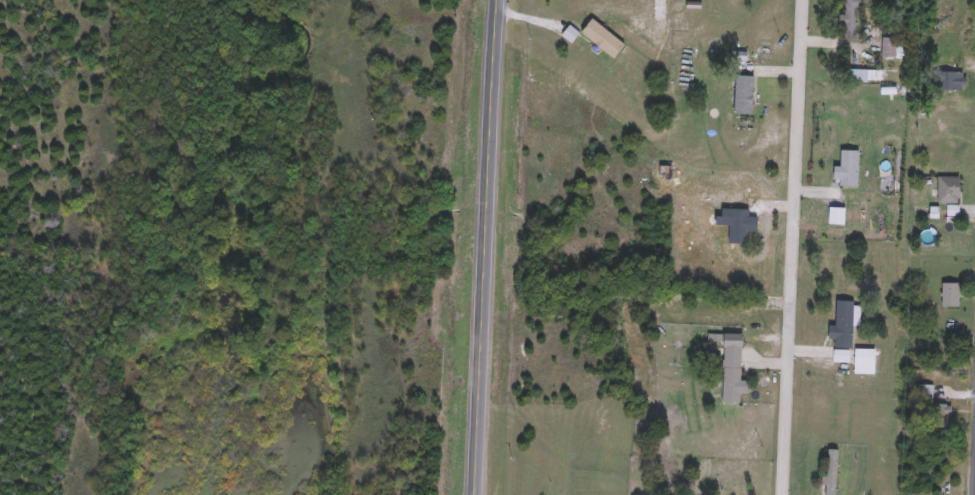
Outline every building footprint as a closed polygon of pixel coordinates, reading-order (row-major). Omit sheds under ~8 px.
[(581,32),(593,17),(625,44),(613,59),(581,32)] [(931,71),(967,71),(967,90),(931,90),(931,71)] [(735,113),(735,75),(753,75),(753,113),(735,113)] [(838,186),(838,150),(859,150),(859,186),(838,186)] [(938,204),(938,176),(960,176),(960,204),(938,204)] [(747,244),(730,244),(730,210),(747,210),(747,244)] [(942,307),(942,283),(960,283),(960,307),(942,307)] [(853,301),(853,346),(832,346),(832,325),(837,325),(837,301),(853,301)] [(741,380),(748,380),(748,392),(740,392),(740,403),(723,403),(724,334),(742,334),(741,380)] [(875,374),(854,374),(854,350),(875,350),(875,374)] [(848,362),(834,362),(834,351),(848,351),(848,362)] [(950,405),(949,427),(928,426),(929,403),(950,405)] [(837,449),(836,494),(825,494),(826,449),(837,449)]
